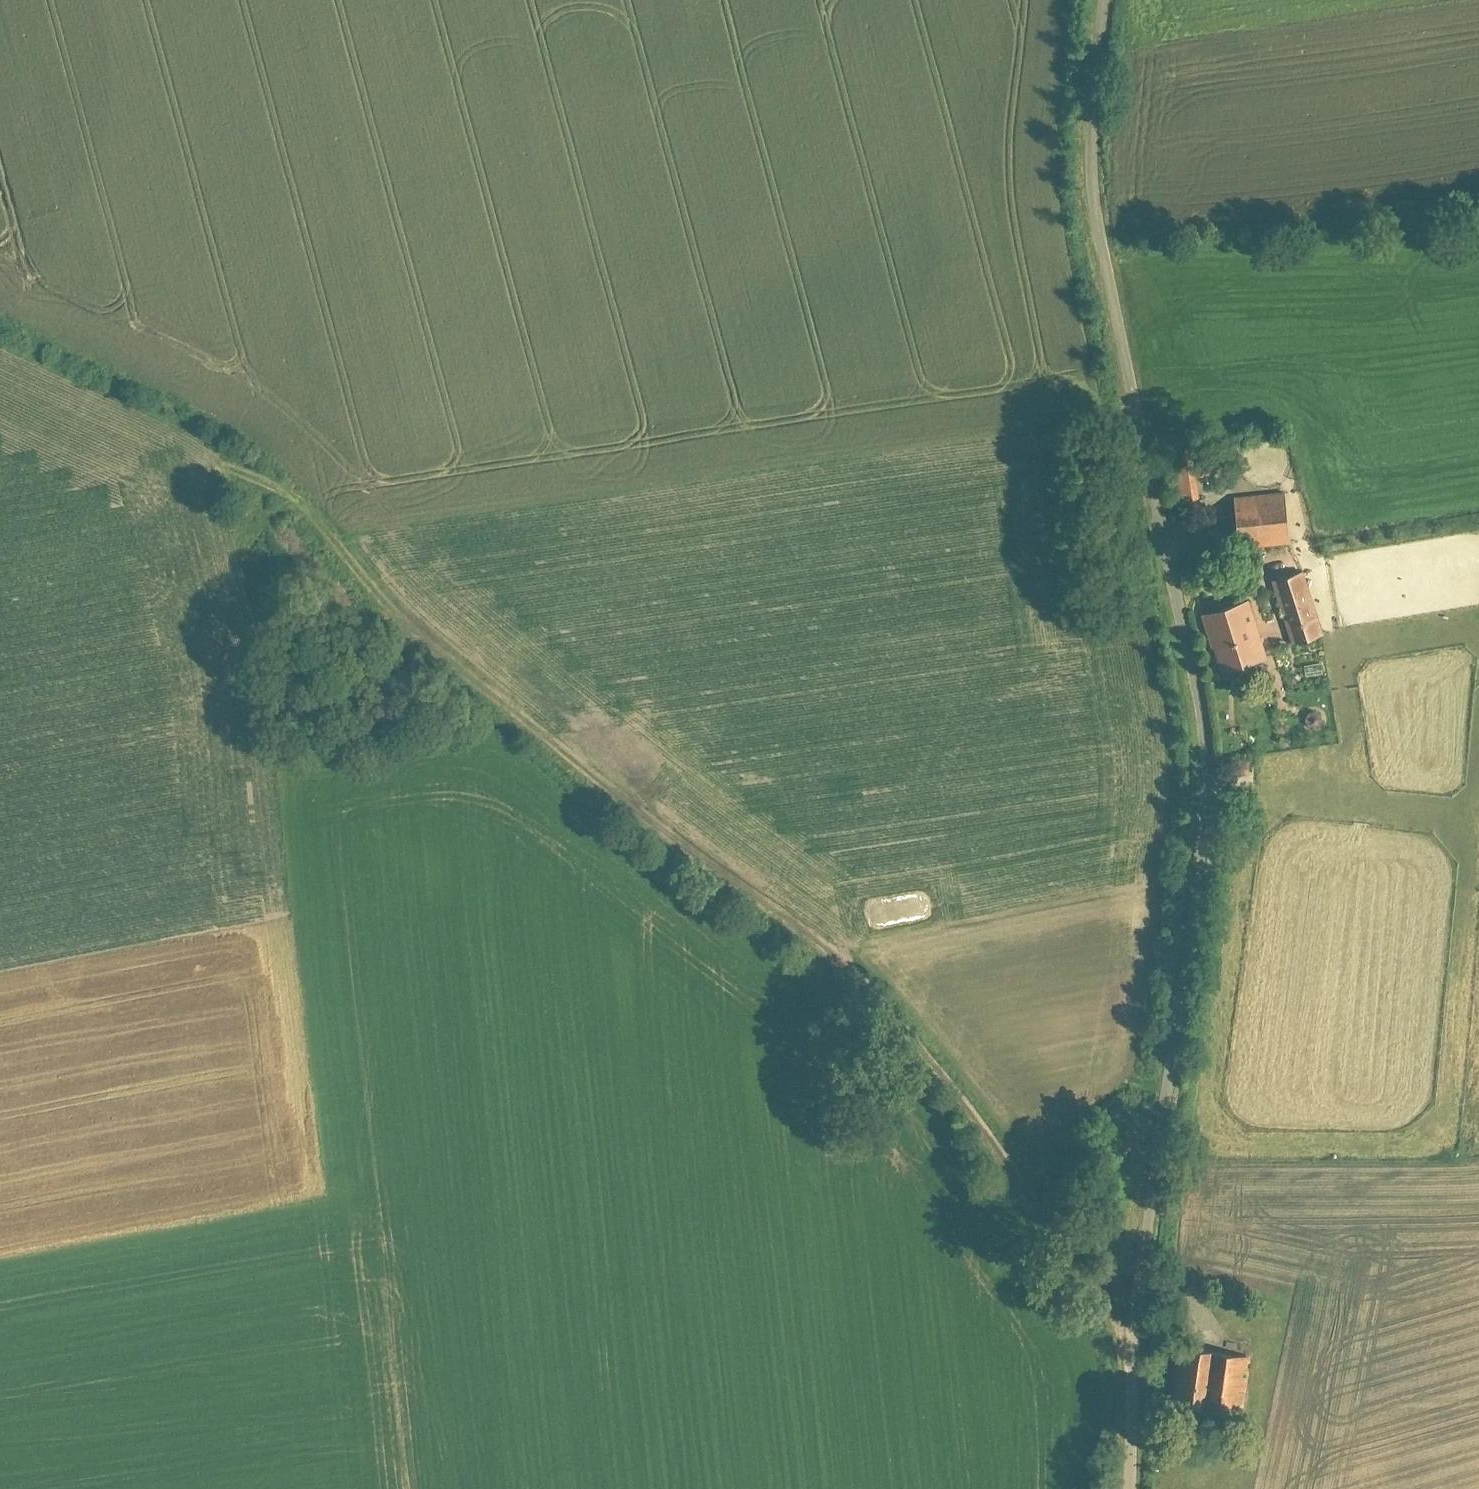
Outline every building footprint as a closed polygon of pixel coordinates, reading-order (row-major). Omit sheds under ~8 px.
[(1173,510),(1207,506),(1199,441),(1165,444),(1173,510)] [(1242,503),(1248,547),(1303,540),(1297,495),(1242,503)] [(1278,579),(1298,645),(1337,633),(1317,567),(1278,579)] [(1249,604),(1204,616),(1221,679),(1266,667),(1249,604)] [(1298,661),(1300,685),(1333,682),(1330,658),(1298,661)] [(1174,1349),(1170,1401),(1243,1407),(1247,1355),(1174,1349)]
